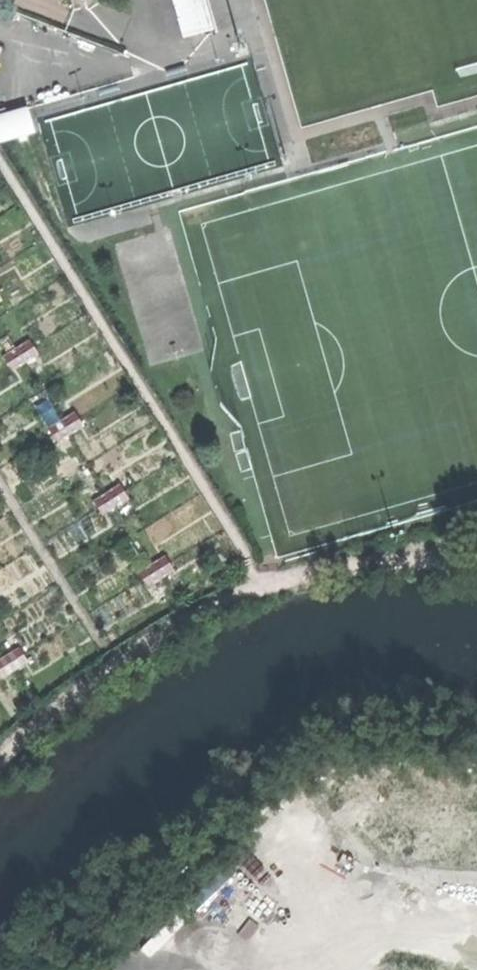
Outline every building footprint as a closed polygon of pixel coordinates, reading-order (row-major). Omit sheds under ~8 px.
[(184,40),(214,31),(205,0),(173,0),(184,40)] [(34,133),(27,109),(0,116),(0,142),(34,133)] [(32,350),(28,342),(15,350),(1,359),(5,366),(10,373),(24,364),(37,357),(32,350)] [(78,422),(74,414),(61,422),(47,431),(52,438),(56,445),(70,437),(83,429),(78,422)] [(123,493),(118,485),(105,493),(92,501),(97,510),(101,516),(114,508),(127,499),(123,493)] [(169,565),(164,557),(150,565),(138,573),(142,581),(147,588),(159,580),(173,571),(169,565)] [(17,648),(5,656),(0,659),(0,679),(14,670),(27,663),(22,656),(17,648)]
